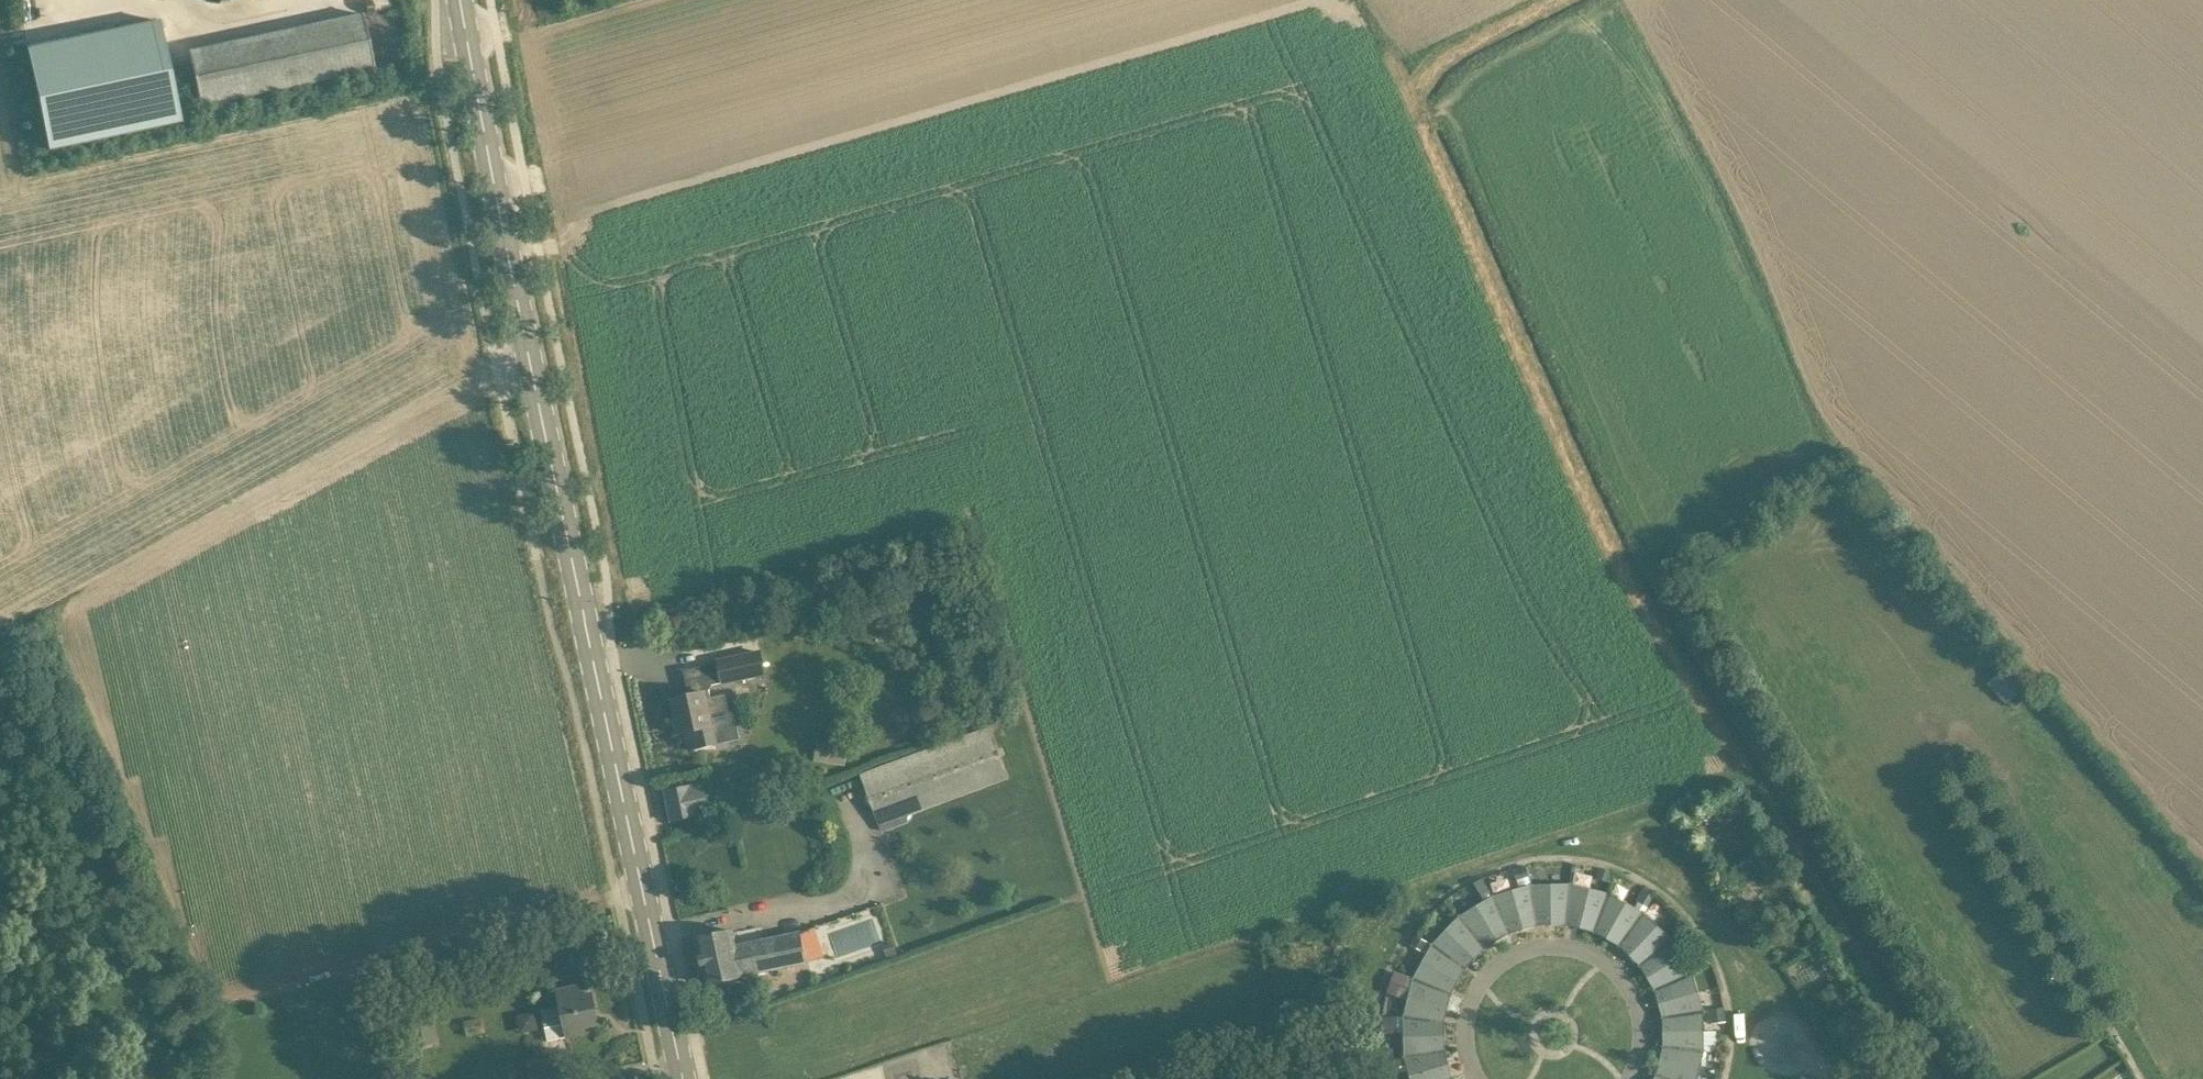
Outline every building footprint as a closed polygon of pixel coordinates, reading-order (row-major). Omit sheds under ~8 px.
[(369,14),(192,47),(203,104),(380,71),(369,14)] [(182,122),(160,21),(28,49),(49,150),(182,122)] [(716,659),(721,685),(766,676),(761,650),(716,659)] [(710,691),(706,692),(673,699),(677,717),(675,720),(677,728),(680,730),(681,735),(687,733),(691,750),(716,745),(714,733),(733,729),(729,713),(725,695),(711,698),(710,691)] [(1010,778),(990,727),(861,775),(879,825),(880,825),(882,831),(908,821),(906,815),(944,801),(944,802),(1010,778)] [(828,740),(825,763),(845,766),(849,743),(828,740)] [(673,821),(696,816),(697,821),(713,818),(705,780),(687,783),(688,786),(666,791),(673,821)] [(1514,869),(1517,879),(1529,875),(1530,875),(1527,865),(1514,869)] [(1597,878),(1611,882),(1614,872),(1600,868),(1597,878)] [(1482,895),(1490,889),(1483,878),(1475,884),(1482,895)] [(1539,927),(1538,921),(1532,886),(1532,883),(1531,883),(1531,886),(1524,888),(1524,887),(1513,890),(1513,891),(1495,896),(1509,929),(1515,928),(1516,931),(1524,929),(1537,925),(1537,927),(1539,927)] [(1551,885),(1532,886),(1538,921),(1544,921),(1544,925),(1552,925),(1552,924),(1566,924),(1566,926),(1567,927),(1568,921),(1572,885),(1572,883),(1571,883),(1570,885),(1563,885),(1563,884),(1551,885)] [(1596,928),(1610,895),(1610,892),(1609,892),(1609,894),(1601,892),(1590,889),(1590,890),(1572,885),(1568,921),(1574,922),(1573,926),(1581,928),(1594,931),(1593,933),(1594,933),(1596,928)] [(1638,901),(1648,907),(1655,894),(1643,886),(1636,900),(1638,901)] [(1618,947),(1619,947),(1623,943),(1644,914),(1635,908),(1627,903),(1626,904),(1610,895),(1596,928),(1602,931),(1600,935),(1607,939),(1608,938),(1620,945),(1618,947)] [(1511,935),(1509,929),(1495,896),(1486,901),(1477,906),(1477,907),(1461,917),(1483,945),(1489,941),(1491,945),(1498,941),(1497,940),(1509,933),(1510,935),(1511,935)] [(1673,939),(1671,940),(1666,935),(1666,934),(1658,926),(1658,927),(1644,914),(1623,943),(1627,947),(1624,950),(1630,956),(1631,955),(1641,965),(1639,966),(1640,967),(1644,963),(1672,941),(1674,940),(1673,939)] [(1483,945),(1461,917),(1459,915),(1458,915),(1460,917),(1455,923),(1454,922),(1446,931),(1447,931),(1433,945),(1463,966),(1467,962),(1470,964),(1475,958),(1485,948),(1486,950),(1487,949),(1483,945)] [(1751,924),(1760,938),(1773,930),(1764,916),(1751,924)] [(1676,935),(1687,925),(1680,917),(1669,927),(1676,935)] [(733,930),(696,938),(706,984),(809,962),(802,929),(736,944),(733,930)] [(1411,944),(1426,953),(1432,943),(1416,934),(1411,944)] [(1672,941),(1644,963),(1647,969),(1644,971),(1648,978),(1649,978),(1656,989),(1654,990),(1654,991),(1659,989),(1692,975),(1688,966),(1682,957),(1672,941)] [(884,946),(888,959),(899,955),(894,942),(884,946)] [(1467,970),(1467,969),(1463,966),(1433,945),(1427,954),(1423,962),(1424,962),(1415,979),(1448,992),(1451,987),(1455,988),(1458,981),(1465,969),(1467,970)] [(1825,945),(1816,950),(1819,955),(1822,961),(1831,955),(1825,945)] [(1695,972),(1711,963),(1704,950),(1688,959),(1695,972)] [(1705,1011),(1703,1011),(1701,1004),(1698,993),(1692,975),(1659,989),(1661,995),(1657,996),(1660,1004),(1664,1017),(1662,1018),(1662,1019),(1668,1018),(1703,1012),(1705,1012),(1705,1011)] [(1453,995),(1453,994),(1448,992),(1415,979),(1412,978),(1412,979),(1414,980),(1412,987),(1409,999),(1410,999),(1405,1016),(1441,1021),(1442,1015),(1446,1016),(1448,1008),(1451,994),(1453,995)] [(568,1037),(585,1033),(584,1028),(600,1024),(593,994),(581,996),(579,986),(558,991),(561,1006),(542,1010),(549,1042),(568,1038),(568,1037)] [(363,1014),(360,998),(346,1000),(349,1016),(363,1014)] [(1727,1021),(1725,1008),(1710,1010),(1712,1023),(1726,1021),(1727,1021)] [(1703,1012),(1668,1018),(1668,1024),(1664,1024),(1664,1032),(1665,1046),(1662,1046),(1662,1047),(1668,1048),(1704,1052),(1706,1052),(1717,1052),(1717,1031),(1703,1031),(1703,1012)] [(1446,1023),(1446,1022),(1441,1021),(1405,1016),(1404,1033),(1404,1037),(1405,1037),(1406,1056),(1441,1051),(1441,1044),(1445,1044),(1445,1037),(1444,1037),(1444,1023),(1446,1023)] [(1382,1033),(1397,1033),(1397,1017),(1383,1017),(1382,1017),(1382,1022),(1382,1033)] [(1859,1018),(1858,1029),(1867,1030),(1868,1019),(1859,1018)] [(1668,1048),(1666,1054),(1662,1053),(1661,1061),(1658,1074),(1656,1073),(1655,1075),(1661,1077),(1666,1078),(1698,1078),(1700,1070),(1699,1070),(1704,1052),(1668,1048)] [(1447,1073),(1451,1072),(1449,1065),(1448,1065),(1445,1052),(1447,1051),(1447,1050),(1441,1051),(1406,1056),(1409,1070),(1410,1076),(1411,1076),(1412,1078),(1449,1078),(1447,1073)] [(1388,1076),(1401,1073),(1397,1058),(1384,1061),(1388,1076)] [(563,1059),(534,1065),(537,1078),(567,1078),(563,1059)]
